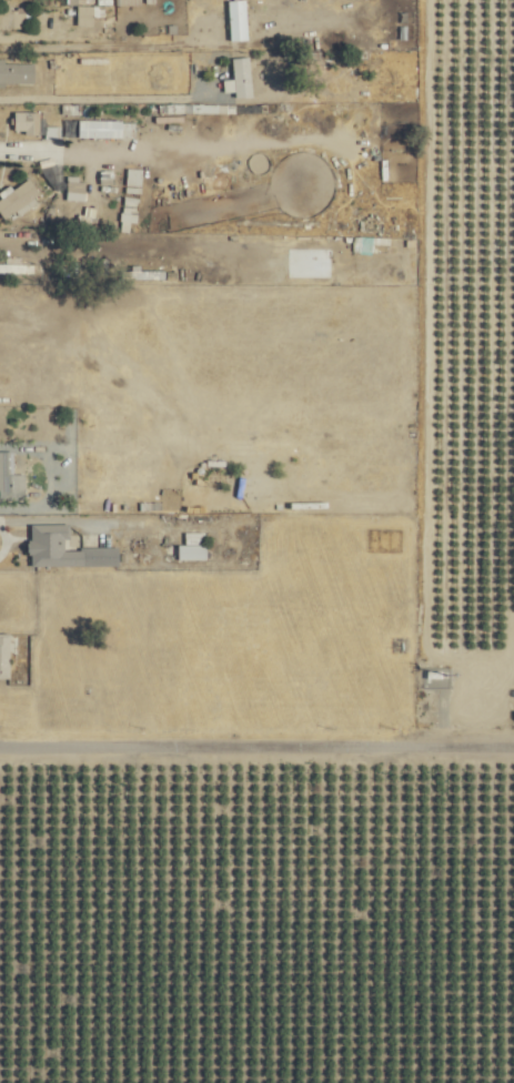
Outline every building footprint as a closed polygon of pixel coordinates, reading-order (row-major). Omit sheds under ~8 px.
[(247,10),(247,0),(227,0),(228,38),(259,38),(259,10),(247,10)] [(11,7),(11,2),(1,2),(1,10),(0,10),(0,27),(25,26),(25,7),(11,7)] [(95,24),(94,4),(77,4),(77,24),(95,24)] [(252,95),(251,55),(231,56),(232,78),(224,78),(225,91),(234,90),(235,96),(252,95)] [(5,57),(0,57),(0,86),(5,86),(5,82),(35,82),(36,62),(5,61),(5,57)] [(14,131),(40,132),(40,111),(15,110),(14,131)] [(142,168),(128,167),(127,190),(141,191),(142,168)] [(41,193),(30,176),(14,187),(10,183),(0,190),(0,194),(2,197),(0,198),(0,210),(5,218),(41,193)] [(86,180),(68,179),(67,198),(86,199),(86,180)] [(0,488),(0,496),(26,496),(25,472),(14,472),(14,450),(0,450),(0,488)] [(279,495),(280,477),(235,476),(235,494),(279,495)] [(67,522),(31,523),(31,565),(120,564),(119,546),(67,547),(67,522)] [(185,542),(205,542),(205,531),(186,531),(185,542)] [(208,544),(179,543),(179,558),(207,558),(208,544)] [(10,677),(10,651),(12,651),(12,632),(0,632),(0,677),(10,677)]
